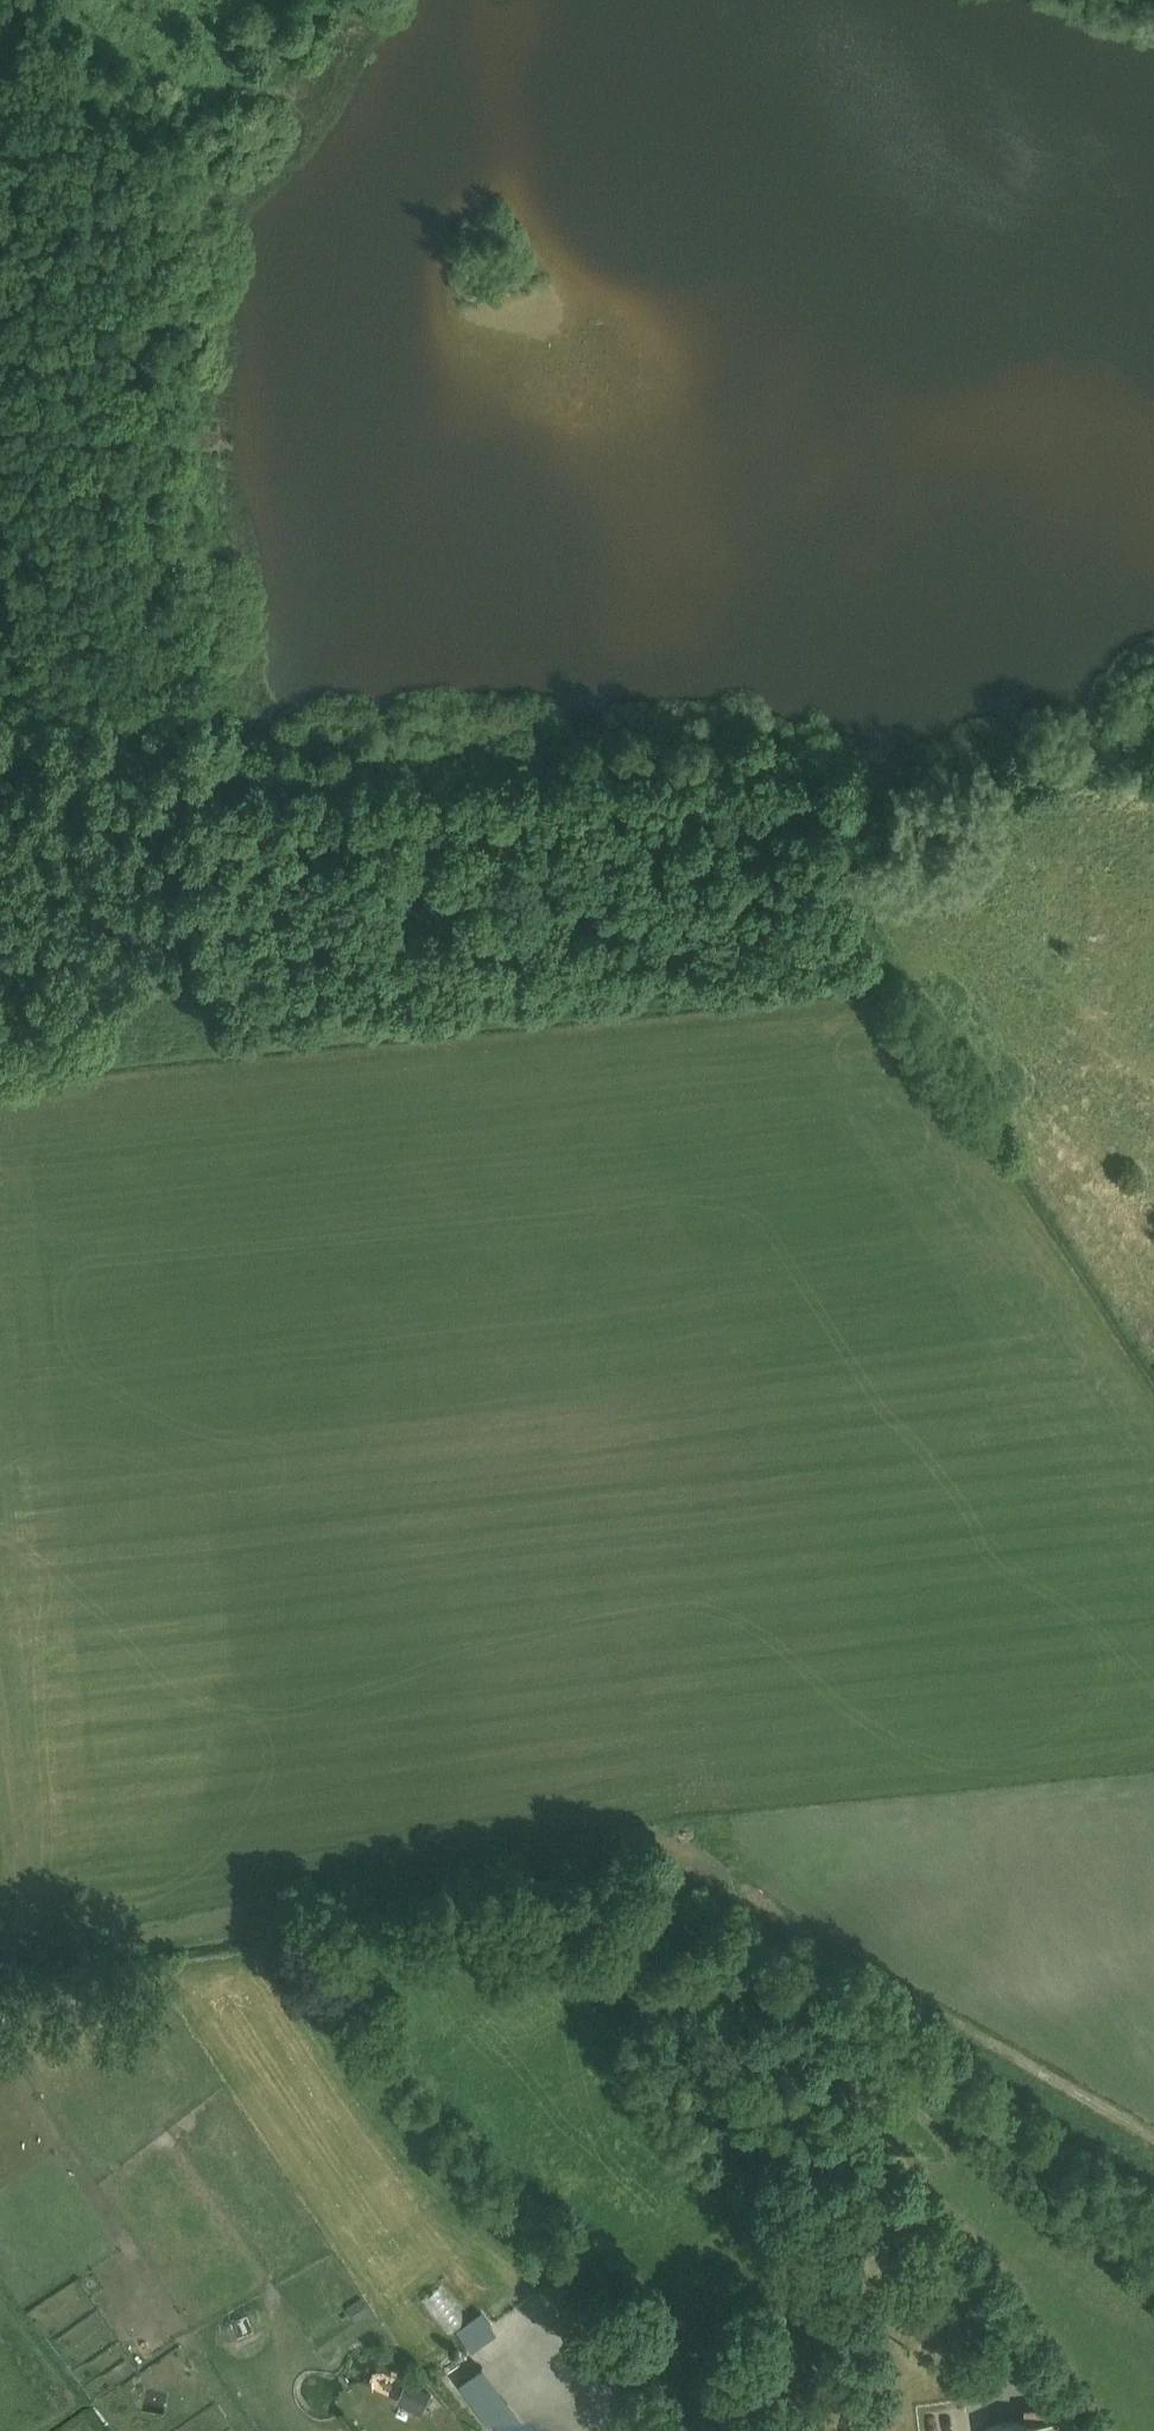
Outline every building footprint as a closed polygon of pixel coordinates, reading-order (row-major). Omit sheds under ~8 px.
[(450,2293),(433,2303),(454,2338),(471,2328),(450,2293)] [(431,2393),(405,2381),(395,2402),(421,2414),(431,2393)] [(1024,2407),(1025,2419),(1050,2416),(1049,2405),(1024,2407)] [(988,2430),(1066,2430),(1063,2414),(1050,2416),(1025,2419),(987,2424),(988,2430)]
